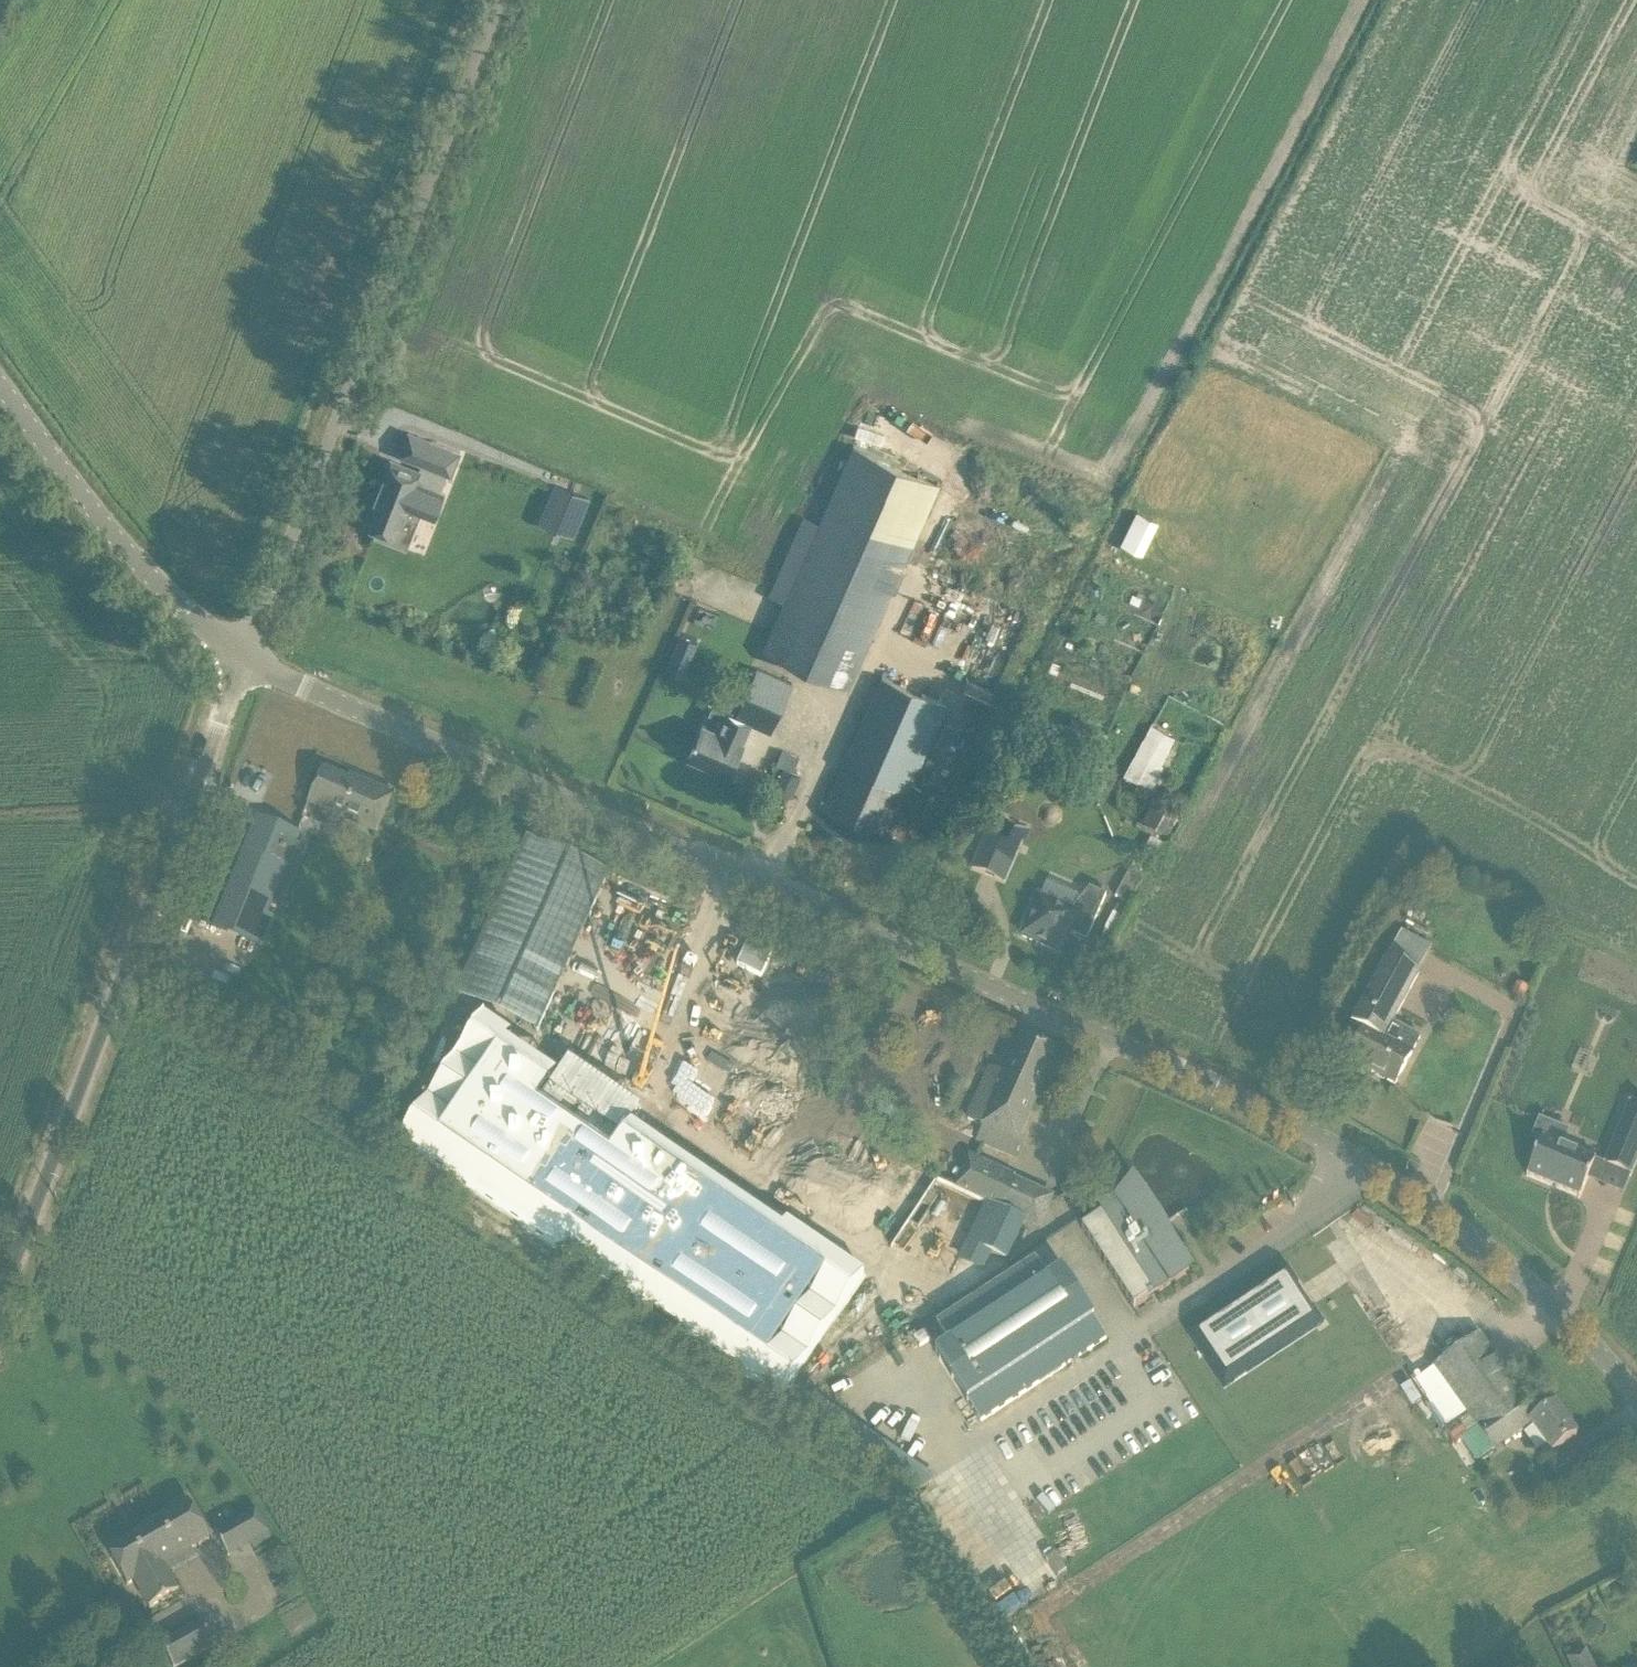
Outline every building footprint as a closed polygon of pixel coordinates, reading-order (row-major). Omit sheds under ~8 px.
[(392,459),(366,523),(377,527),(380,528),(382,525),(394,530),(393,534),(394,534),(406,506),(421,512),(434,517),(444,492),(441,490),(448,473),(451,474),(460,451),(430,439),(421,462),(418,470),(392,459)] [(853,443),(762,648),(849,686),(939,481),(853,443)] [(561,485),(552,506),(563,510),(556,526),(573,534),(588,496),(561,485)] [(679,633),(673,646),(691,653),(696,640),(679,633)] [(1072,657),(1065,671),(1062,670),(1057,679),(1113,706),(1124,682),(1072,657)] [(689,756),(712,766),(713,763),(730,770),(751,721),(771,730),(779,709),(792,682),(758,667),(748,689),(748,688),(736,715),(737,715),(728,734),(704,723),(696,740),(689,756)] [(824,808),(882,833),(941,700),(882,674),(824,808)] [(1153,786),(1174,732),(1146,722),(1125,775),(1153,786)] [(309,805),(329,814),(376,834),(393,794),(375,786),(373,792),(324,770),(309,805)] [(1143,817),(1168,831),(1179,812),(1154,797),(1143,817)] [(997,808),(970,869),(1002,883),(1029,821),(997,808)] [(213,928),(239,939),(254,944),(299,833),(257,817),(213,928)] [(608,876),(529,840),(456,1001),(535,1037),(608,876)] [(872,843),(869,857),(885,861),(888,847),(872,843)] [(1115,898),(1128,905),(1143,878),(1129,871),(1115,898)] [(1086,942),(1106,896),(1089,889),(1071,913),(1038,898),(1038,899),(1021,937),(1021,938),(1060,955),(1069,935),(1086,942)] [(704,967),(733,981),(742,963),(713,948),(704,967)] [(1363,1029),(1347,1060),(1394,1086),(1411,1054),(1383,1039),(1419,972),(1387,955),(1350,1023),(1363,1029)] [(1516,983),(1510,996),(1521,1001),(1527,988),(1516,983)] [(483,1017),(399,1141),(780,1399),(864,1276),(786,1222),(781,1229),(630,1126),(641,1110),(568,1060),(557,1077),(506,1042),(511,1036),(483,1017)] [(981,1094),(969,1120),(983,1127),(977,1141),(1014,1158),(1021,1143),(1016,1141),(1047,1072),(1056,1052),(1023,1037),(1014,1057),(1006,1075),(992,1069),(981,1094)] [(1603,1166),(1630,1177),(1630,1176),(1636,1159),(1636,1106),(1629,1103),(1628,1104),(1629,1104),(1604,1165),(1603,1164),(1603,1166)] [(1541,1140),(1526,1177),(1527,1178),(1528,1177),(1578,1197),(1577,1198),(1579,1199),(1595,1161),(1593,1160),(1593,1161),(1543,1140),(1543,1139),(1542,1139),(1541,1139),(1541,1140)] [(968,1160),(955,1188),(999,1209),(1012,1181),(968,1160)] [(1188,1273),(1165,1238),(1161,1240),(1156,1232),(1151,1224),(1154,1221),(1136,1194),(1131,1186),(1134,1182),(1133,1181),(1113,1203),(1112,1204),(1095,1209),(1095,1211),(1100,1209),(1104,1215),(1081,1230),(1133,1309),(1188,1273)] [(1023,1221),(984,1203),(958,1261),(982,1271),(990,1254),(1005,1260),(1023,1221)] [(935,1354),(980,1422),(1106,1340),(1061,1272),(1048,1281),(1035,1261),(936,1326),(949,1345),(935,1354)] [(1287,1268),(1187,1334),(1223,1390),(1323,1324),(1287,1268)] [(1576,1437),(1554,1406),(1537,1418),(1478,1335),(1459,1349),(1430,1304),(1382,1338),(1468,1468),(1530,1425),(1550,1453),(1576,1437)] [(140,1529),(142,1532),(107,1552),(127,1586),(134,1582),(149,1609),(179,1592),(164,1565),(209,1541),(187,1502),(140,1529)] [(270,1539),(255,1511),(217,1532),(231,1558),(252,1547),(253,1548),(270,1539)] [(172,1666),(176,1666),(214,1646),(200,1623),(160,1646),(172,1666)] [(1579,1666),(1594,1666),(1586,1649),(1574,1655),(1579,1666)]
